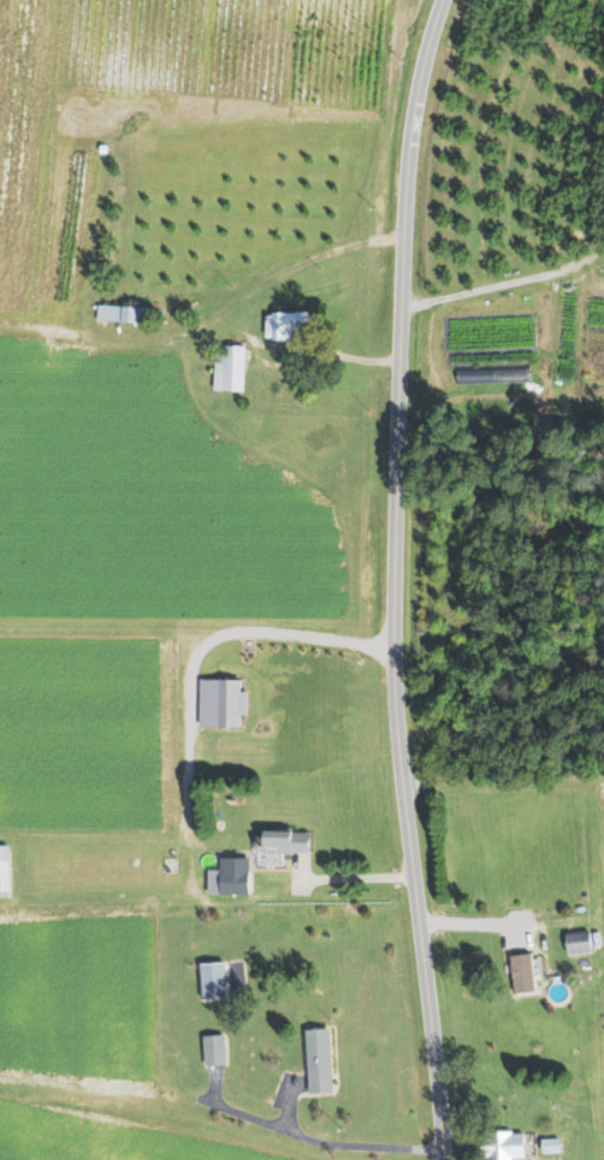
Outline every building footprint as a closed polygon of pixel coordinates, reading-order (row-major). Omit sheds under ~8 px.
[(100,320),(153,322),(154,307),(101,305),(100,320)] [(261,311),(261,337),(302,336),(302,310),(261,311)] [(242,346),(211,345),(210,389),(241,390),(242,346)] [(243,691),(236,690),(237,679),(197,678),(195,725),(236,726),(236,714),(243,714),(243,691)] [(305,830),(254,831),(254,853),(306,851),(305,830)] [(203,893),(246,894),(246,857),(216,856),(216,869),(204,869),(203,893)] [(560,934),(563,954),(590,950),(587,930),(560,934)] [(512,993),(533,989),(526,951),(505,955),(512,993)] [(196,962),(197,997),(224,996),(222,961),(196,962)] [(329,1092),(328,1028),(302,1029),(303,1092),(329,1092)] [(201,1064),(222,1063),(222,1034),(200,1034),(201,1064)] [(520,1131),(484,1131),(484,1139),(475,1139),(475,1159),(520,1158),(520,1131)]
